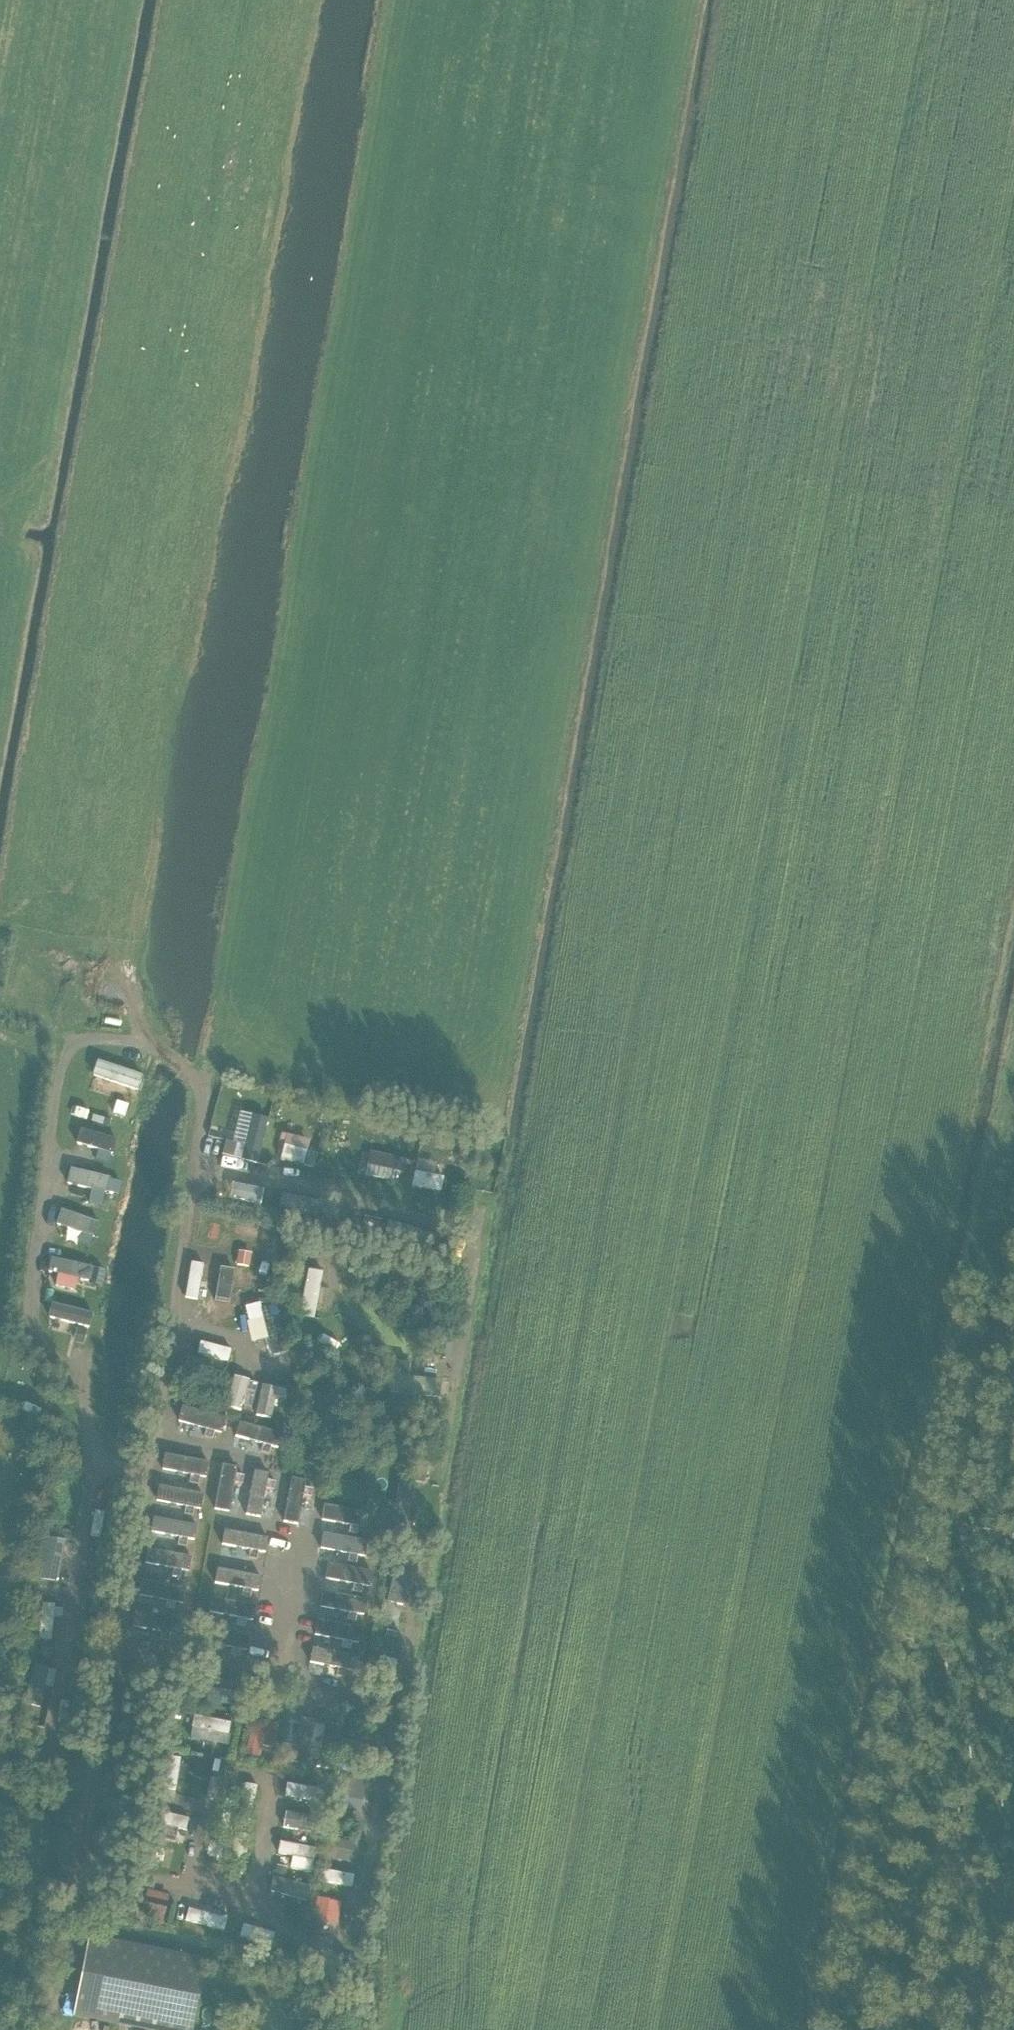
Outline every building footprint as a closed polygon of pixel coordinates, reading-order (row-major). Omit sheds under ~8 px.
[(139,1089),(143,1073),(97,1061),(92,1077),(139,1089)] [(257,1164),(268,1118),(252,1115),(242,1160),(257,1164)] [(236,1157),(239,1144),(225,1141),(222,1154),(236,1157)] [(394,1181),(398,1157),(370,1151),(365,1175),(394,1181)] [(415,1160),(413,1187),(442,1190),(443,1175),(434,1174),(436,1162),(415,1160)] [(273,1356),(289,1352),(277,1306),(261,1310),(273,1356)] [(229,1362),(232,1348),(201,1340),(197,1354),(229,1362)] [(186,1361),(183,1374),(195,1377),(197,1364),(186,1361)] [(207,1471),(210,1459),(169,1448),(166,1461),(207,1471)] [(415,1506),(410,1505),(414,1488),(398,1485),(388,1535),(408,1539),(415,1506)] [(194,1512),(197,1499),(160,1492),(157,1505),(194,1512)] [(242,1541),(246,1528),(231,1524),(228,1538),(242,1541)] [(255,1605),(258,1592),(220,1583),(217,1596),(255,1605)] [(212,1644),(248,1648),(250,1634),(213,1630),(212,1644)] [(242,1692),(204,1686),(202,1701),(240,1707),(242,1692)] [(228,1734),(231,1722),(191,1712),(188,1725),(228,1734)] [(274,1747),(278,1724),(251,1720),(245,1755),(259,1757),(261,1745),(274,1747)] [(363,1810),(365,1790),(345,1787),(343,1808),(363,1810)] [(353,1863),(356,1842),(335,1839),(332,1860),(353,1863)] [(286,1876),(288,1867),(277,1865),(275,1874),(286,1876)] [(163,1924),(169,1895),(148,1890),(141,1919),(163,1924)] [(339,1924),(343,1900),(316,1896),(313,1921),(339,1924)] [(208,1959),(89,1935),(72,2015),(144,2029),(194,2029),(208,1959)] [(73,2021),(71,2029),(109,2029),(110,2027),(73,2021)]
